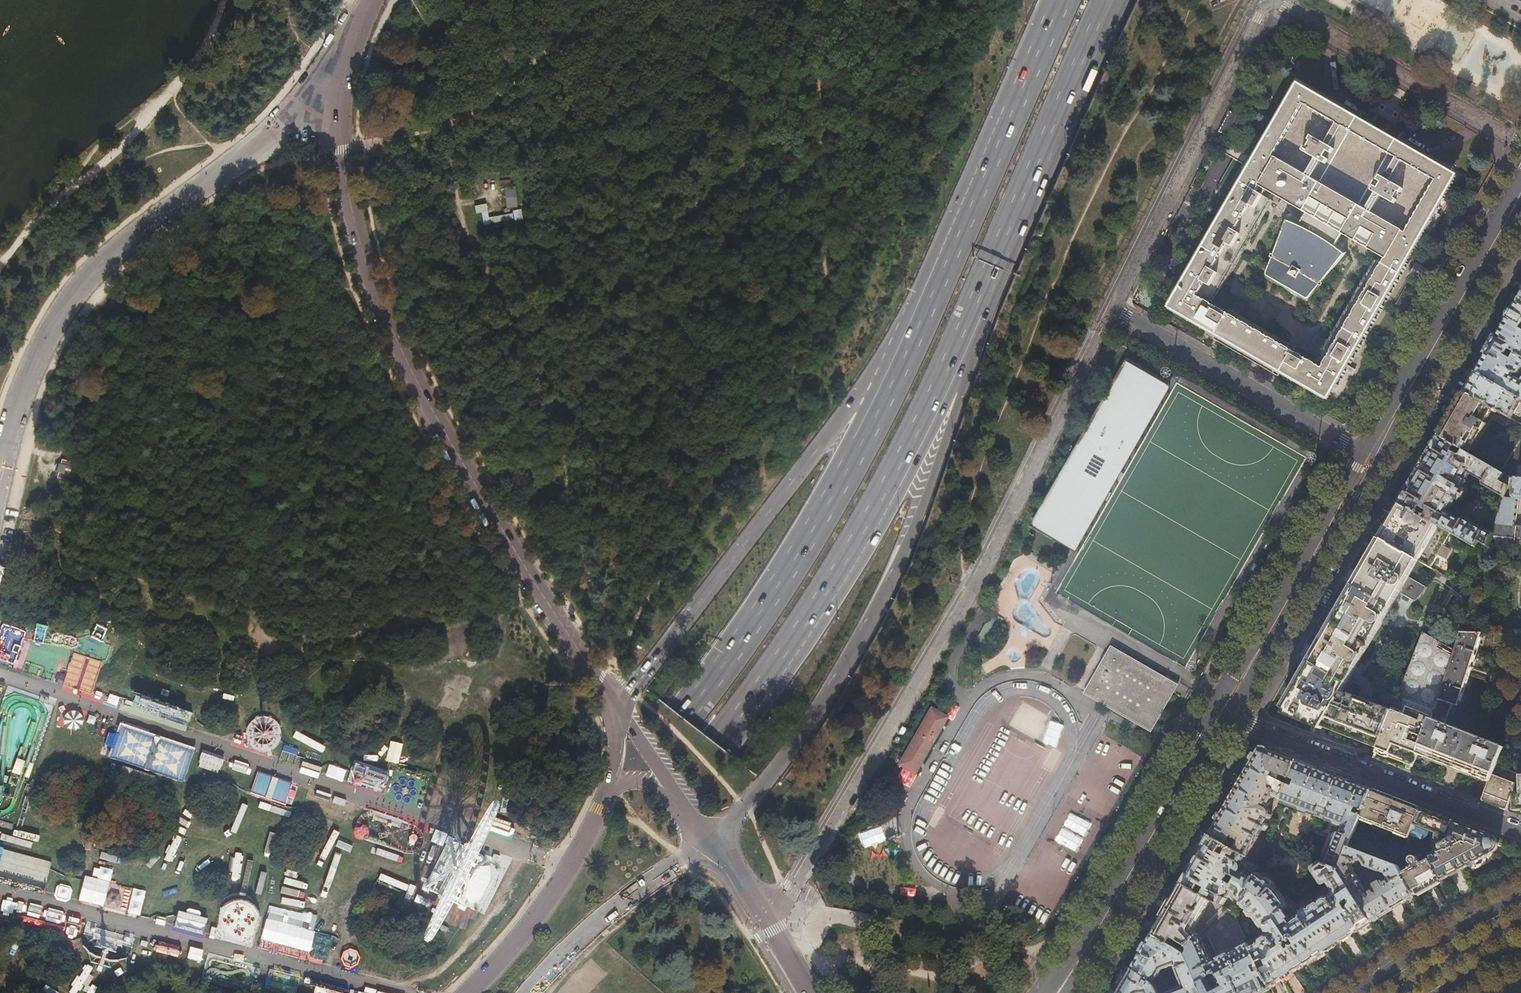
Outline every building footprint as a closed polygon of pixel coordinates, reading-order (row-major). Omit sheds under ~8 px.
[(1180,312),(1218,333),(1214,340),(1279,377),(1282,370),(1320,392),(1327,380),(1338,386),(1406,268),(1408,264),(1397,258),(1406,241),(1418,248),(1418,247),(1409,241),(1433,200),(1431,199),(1446,172),(1307,92),(1292,119),(1290,118),(1266,159),(1257,154),(1256,155),(1267,161),(1258,178),(1247,171),(1176,293),(1187,300),(1180,312)] [(518,210),(517,207),(514,188),(504,189),(507,209),(508,212),(514,211),(518,210)] [(488,218),(486,204),(474,206),(476,214),(481,213),(484,227),(497,225),(496,217),(488,218)] [(518,210),(514,211),(515,222),(523,221),(521,210),(518,210)] [(496,217),(497,225),(513,222),(512,214),(496,217)] [(1518,300),(1508,318),(1520,326),(1520,295),(1518,300)] [(1520,329),(1520,326),(1508,318),(1502,328),(1497,336),(1495,336),(1490,345),(1507,354),(1509,350),(1515,353),(1515,354),(1520,357),(1520,330),(1520,329)] [(1507,354),(1490,345),(1485,353),(1487,354),(1482,362),(1476,373),(1520,399),(1520,357),(1515,354),(1511,360),(1506,356),(1507,354)] [(1465,392),(1486,404),(1492,394),(1496,397),(1490,406),(1510,418),(1520,399),(1476,373),(1470,383),(1465,392)] [(1486,404),(1465,392),(1452,414),(1439,437),(1469,454),(1487,424),(1485,423),(1488,416),(1520,435),(1520,424),(1510,418),(1490,406),(1486,404)] [(1510,478),(1469,454),(1439,437),(1425,462),(1400,504),(1450,532),(1486,552),(1490,538),(1492,532),(1465,517),(1463,518),(1462,518),(1461,518),(1460,519),(1459,520),(1447,513),(1452,504),(1453,504),(1456,499),(1455,499),(1455,498),(1458,500),(1461,499),(1465,492),(1464,488),(1462,487),(1462,486),(1464,486),(1467,480),(1466,480),(1471,471),(1483,478),(1483,480),(1483,481),(1483,482),(1484,483),(1483,484),(1504,496),(1510,478)] [(61,463),(59,462),(57,471),(58,472),(57,476),(69,479),(73,461),(62,459),(61,463)] [(1519,479),(1516,478),(1513,498),(1504,497),(1495,524),(1514,526),(1517,499),(1520,500),(1520,479),(1519,479)] [(1430,567),(1450,532),(1400,504),(1392,518),(1381,538),(1384,541),(1418,560),(1430,567)] [(1514,526),(1495,524),(1492,532),(1490,538),(1520,542),(1520,526),(1514,526)] [(1409,577),(1418,560),(1384,541),(1369,567),(1314,661),(1294,697),(1284,714),(1300,720),(1321,729),(1323,725),(1337,730),(1360,739),(1378,746),(1392,710),(1343,691),(1399,592),(1415,601),(1421,594),(1423,590),(1425,586),(1409,577)] [(1460,632),(1454,651),(1440,694),(1441,694),(1426,733),(1424,737),(1418,753),(1450,766),(1490,782),(1496,765),(1503,747),(1444,723),(1452,704),(1458,706),(1480,633),(1460,632)] [(1424,633),(1392,710),(1378,746),(1373,758),(1391,764),(1410,772),(1418,753),(1424,737),(1416,734),(1417,730),(1426,733),(1441,694),(1440,694),(1454,651),(1424,633)] [(1513,634),(1493,634),(1493,643),(1520,644),(1520,635),(1513,634)] [(1137,725),(1151,732),(1178,685),(1165,677),(1130,657),(1111,646),(1083,693),(1103,705),(1137,725)] [(153,712),(156,690),(120,686),(117,707),(153,712)] [(105,687),(101,694),(109,699),(113,692),(105,687)] [(1022,727),(1038,737),(1049,718),(1034,708),(1022,727)] [(900,764),(914,772),(945,718),(931,710),(900,764)] [(114,734),(106,732),(103,745),(109,747),(106,758),(183,779),(193,744),(116,724),(114,734)] [(8,732),(8,752),(18,752),(18,732),(8,732)] [(1281,799),(1297,760),(1261,746),(1239,783),(1209,835),(1247,857),(1262,829),(1264,830),(1267,825),(1265,823),(1270,816),(1271,812),(1271,810),(1270,809),(1268,806),(1275,795),(1281,799)] [(217,773),(222,759),(201,752),(196,766),(217,773)] [(12,774),(19,774),(20,759),(13,759),(12,774)] [(1333,774),(1297,760),(1281,799),(1279,803),(1344,826),(1341,832),(1340,831),(1336,833),(1324,863),(1340,870),(1349,848),(1359,820),(1371,789),(1333,774)] [(1520,775),(1496,765),(1490,782),(1482,800),(1495,805),(1506,810),(1520,775)] [(470,800),(474,787),(418,771),(410,800),(498,827),(503,810),(470,800)] [(1387,795),(1371,789),(1359,820),(1409,839),(1410,837),(1421,808),(1387,795)] [(1474,861),(1491,852),(1491,851),(1495,848),(1496,847),(1497,845),(1497,842),(1496,841),(1495,839),(1491,837),(1491,836),(1451,820),(1421,808),(1410,837),(1419,841),(1427,836),(1424,830),(1425,828),(1434,832),(1441,834),(1438,840),(1441,841),(1440,845),(1440,846),(1440,847),(1440,848),(1442,851),(1438,854),(1430,858),(1430,859),(1441,879),(1442,879),(1474,861)] [(62,847),(49,844),(55,821),(25,814),(20,838),(34,841),(32,849),(60,856),(62,847)] [(1440,845),(1441,841),(1438,840),(1441,834),(1434,832),(1433,838),(1433,841),(1434,846),(1438,854),(1442,851),(1440,848),(1440,847),(1440,846),(1440,845)] [(437,877),(454,851),(430,835),(413,862),(437,877)] [(1247,889),(1255,877),(1246,872),(1244,872),(1243,873),(1241,872),(1242,870),(1242,867),(1241,866),(1240,864),(1241,863),(1244,861),(1247,857),(1209,835),(1194,860),(1182,883),(1211,900),(1220,905),(1220,904),(1223,905),(1226,899),(1223,897),(1224,897),(1226,896),(1227,894),(1229,891),(1234,894),(1233,895),(1233,897),(1234,899),(1242,903),(1251,891),(1247,889)] [(28,887),(33,867),(36,867),(39,855),(0,845),(0,880),(28,887)] [(1403,875),(1398,867),(1349,848),(1340,870),(1339,872),(1371,921),(1394,907),(1415,895),(1414,894),(1403,875)] [(1411,870),(1403,875),(1414,894),(1428,886),(1441,879),(1430,859),(1422,864),(1421,863),(1420,863),(1418,859),(1417,858),(1415,857),(1414,858),(1412,858),(1411,860),(1410,862),(1411,863),(1413,868),(1410,869),(1411,870)] [(51,876),(55,859),(49,858),(45,874),(51,876)] [(1339,872),(1340,870),(1324,863),(1320,862),(1312,866),(1311,867),(1310,869),(1311,870),(1320,883),(1322,884),(1324,884),(1326,882),(1332,891),(1331,893),(1327,896),(1324,896),(1322,897),(1319,899),(1319,900),(1318,902),(1311,907),(1310,906),(1307,906),(1306,906),(1304,908),(1302,909),(1301,911),(1300,914),(1292,919),(1285,910),(1288,909),(1290,907),(1290,906),(1290,904),(1274,886),(1274,885),(1274,883),(1273,880),(1271,878),(1269,878),(1266,878),(1258,873),(1255,877),(1247,889),(1251,891),(1255,894),(1259,897),(1261,899),(1265,903),(1268,907),(1290,940),(1290,941),(1291,940),(1291,939),(1293,938),(1296,944),(1294,946),(1306,964),(1339,942),(1371,921),(1339,872)] [(48,898),(98,909),(103,882),(54,872),(48,898)] [(106,882),(101,902),(188,923),(192,904),(143,893),(143,891),(106,882)] [(1193,930),(1211,900),(1182,883),(1167,907),(1153,934),(1169,943),(1172,937),(1187,945),(1198,934),(1193,930)] [(1251,891),(1242,903),(1240,905),(1247,909),(1247,912),(1249,915),(1252,916),(1254,917),(1261,926),(1262,927),(1264,927),(1267,926),(1268,929),(1269,931),(1269,934),(1266,934),(1263,935),(1260,937),(1259,939),(1259,940),(1259,942),(1260,943),(1251,948),(1271,986),(1271,987),(1290,974),(1306,964),(1294,946),(1292,944),(1291,945),(1292,947),(1289,949),(1287,945),(1288,944),(1287,942),(1290,940),(1268,907),(1265,903),(1261,899),(1259,897),(1255,894),(1251,891)] [(44,910),(42,931),(67,934),(70,913),(44,910)] [(91,961),(90,970),(112,973),(113,964),(117,926),(82,923),(78,960),(91,961)] [(346,970),(353,933),(320,926),(312,964),(346,970)] [(1169,943),(1153,934),(1144,948),(1133,969),(1148,977),(1151,979),(1154,981),(1160,977),(1164,970),(1176,965),(1184,987),(1167,992),(1203,992),(1188,957),(1187,956),(1186,954),(1184,952),(1183,951),(1182,950),(1169,943)] [(1198,934),(1187,945),(1182,950),(1183,951),(1184,952),(1186,954),(1187,956),(1188,957),(1203,992),(1258,992),(1271,986),(1251,948),(1248,943),(1213,962),(1202,936),(1198,934)] [(68,992),(79,992),(88,974),(78,969),(68,992)] [(1133,969),(1119,992),(1160,992),(1157,986),(1155,983),(1154,981),(1151,979),(1148,977),(1133,969)]
